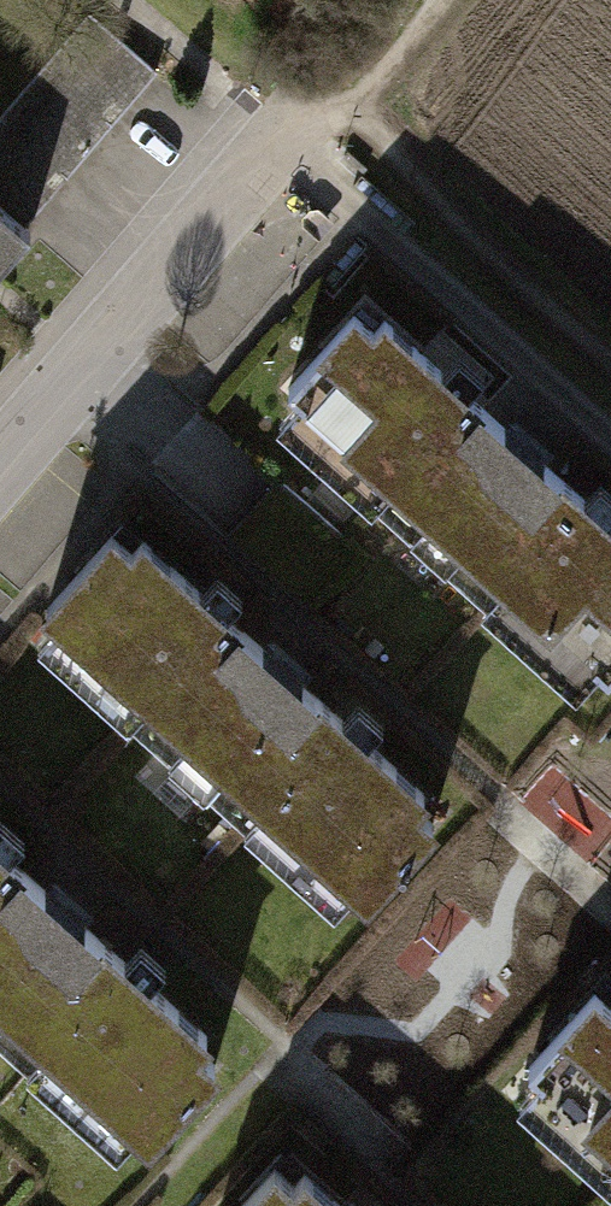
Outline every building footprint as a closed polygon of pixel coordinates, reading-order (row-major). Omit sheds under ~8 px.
[(0,116),(0,199),(25,220),(156,69),(88,13),(0,116)] [(31,226),(25,220),(0,199),(0,262),(31,226)] [(380,281),(292,378),(610,663),(610,487),(380,281)] [(468,793),(133,498),(30,615),(365,910),(468,793)] [(232,1036),(0,827),(0,1025),(133,1145),(232,1036)] [(517,1073),(610,1153),(610,965),(517,1073)] [(305,1138),(241,1205),(379,1205),(305,1138)]
